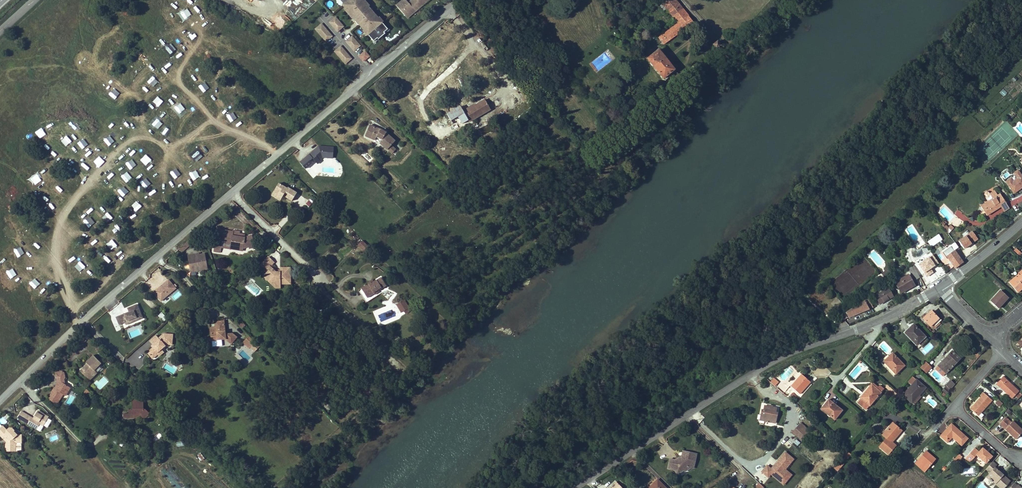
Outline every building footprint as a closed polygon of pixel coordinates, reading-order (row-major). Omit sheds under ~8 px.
[(372,42),(387,29),(381,21),(362,0),(334,0),(372,42)] [(676,0),(664,0),(662,2),(678,23),(658,38),(664,45),(693,22),(676,0)] [(418,15),(414,11),(404,20),(408,25),(418,15)] [(343,25),(334,14),(327,20),(337,30),(343,25)] [(332,35),(321,22),(314,27),(325,40),(332,35)] [(360,43),(351,33),(344,40),(353,49),(360,43)] [(387,46),(384,42),(370,55),(365,59),(369,63),(387,46)] [(351,56),(340,44),(333,50),(344,62),(351,56)] [(370,55),(364,49),(357,55),(363,61),(370,55)] [(676,72),(659,50),(648,58),(665,80),(676,72)] [(589,64),(595,71),(601,67),(596,59),(589,64)] [(701,69),(700,68),(696,63),(691,68),(690,67),(686,71),(691,76),(692,76),(701,69)] [(484,99),(474,105),(476,108),(472,111),(469,110),(468,109),(463,112),(462,111),(462,110),(456,113),(454,109),(447,114),(451,120),(458,116),(460,120),(462,124),(468,120),(469,122),(490,109),(484,99)] [(365,136),(375,140),(378,136),(382,139),(380,142),(387,150),(388,150),(388,149),(389,149),(390,149),(390,150),(390,151),(390,152),(390,153),(391,153),(392,153),(394,151),(396,149),(396,148),(396,147),(395,147),(394,147),(393,147),(392,147),(392,146),(392,145),(393,143),(395,141),(387,134),(381,130),(370,125),(365,136)] [(316,148),(309,154),(315,161),(318,158),(319,160),(322,157),(333,158),(334,147),(319,146),(318,149),(317,150),(316,148)] [(1006,179),(1013,194),(1021,190),(1021,174),(1021,172),(1006,179)] [(277,196),(281,199),(285,192),(288,194),(286,197),(292,201),(297,193),(288,187),(288,188),(279,183),(274,191),(279,194),(277,196)] [(280,201),(281,199),(277,196),(279,194),(274,191),(271,195),(280,201)] [(983,210),(987,216),(1000,207),(1006,203),(1000,194),(998,196),(994,191),(989,194),(992,199),(987,202),(980,206),(983,210)] [(987,202),(992,199),(989,194),(988,192),(986,192),(984,193),(984,195),(985,197),(987,202)] [(1009,208),(1006,203),(1000,207),(1004,212),(1009,208)] [(948,228),(945,230),(948,234),(954,228),(951,225),(948,228)] [(230,247),(242,248),(248,246),(249,248),(255,246),(251,235),(244,237),(238,237),(232,236),(232,232),(217,230),(216,238),(231,240),(230,247)] [(257,236),(267,246),(273,240),(263,230),(257,236)] [(973,230),(958,240),(964,249),(979,240),(973,230)] [(954,250),(958,247),(955,243),(947,249),(944,246),(943,247),(939,242),(941,241),(937,236),(926,243),(929,248),(938,243),(942,249),(944,248),(945,250),(944,250),(945,252),(944,253),(946,256),(954,250)] [(184,245),(187,248),(196,241),(193,237),(184,245)] [(220,248),(230,249),(230,247),(231,240),(216,238),(215,247),(220,248)] [(357,245),(363,252),(369,246),(362,240),(357,245)] [(954,250),(946,256),(946,257),(954,267),(955,268),(963,262),(962,261),(954,250)] [(208,269),(204,252),(187,255),(191,273),(208,269)] [(265,277),(269,281),(270,280),(275,285),(280,284),(290,284),(289,267),(280,267),(280,268),(280,272),(276,272),(270,266),(272,264),(274,262),(268,257),(261,264),(268,271),(270,272),(265,277)] [(277,268),(272,264),(270,266),(276,272),(280,272),(280,268),(277,268)] [(914,281),(919,278),(914,269),(909,272),(914,281)] [(1017,278),(1015,276),(1009,282),(1017,292),(1021,288),(1021,273),(1017,278)] [(895,283),(901,293),(914,285),(908,275),(895,283)] [(367,297),(374,293),(374,292),(378,289),(378,290),(386,285),(380,276),(371,283),(370,282),(366,284),(365,283),(363,285),(364,286),(361,287),(362,288),(367,297)] [(160,302),(177,288),(168,279),(159,287),(157,285),(150,291),(160,302)] [(270,280),(269,281),(268,282),(275,288),(280,288),(280,284),(275,285),(270,280)] [(376,295),(374,293),(367,297),(362,288),(359,291),(366,302),(376,295)] [(875,297),(879,304),(892,297),(888,289),(875,297)] [(990,301),(998,308),(1008,298),(1000,290),(990,301)] [(830,303),(834,307),(840,302),(837,297),(830,303)] [(842,312),(845,320),(873,308),(869,299),(842,312)] [(407,310),(402,301),(397,304),(402,312),(407,310)] [(134,324),(144,320),(138,306),(129,310),(131,314),(126,316),(126,315),(117,319),(120,327),(126,324),(133,321),(134,324)] [(161,312),(158,316),(164,321),(167,318),(161,312)] [(937,320),(938,319),(933,313),(929,317),(928,315),(924,319),(931,326),(933,324),(935,326),(939,322),(937,320)] [(237,323),(243,329),(246,326),(240,320),(237,323)] [(218,341),(223,341),(227,340),(232,345),(238,338),(233,334),(229,335),(227,334),(225,322),(216,323),(216,328),(218,328),(218,333),(213,333),(214,342),(218,341)] [(918,343),(925,337),(913,324),(905,333),(917,345),(918,343)] [(156,348),(154,349),(149,353),(154,359),(156,358),(159,356),(161,354),(160,353),(163,350),(166,348),(169,345),(173,346),(174,345),(174,336),(166,335),(161,340),(158,337),(152,342),(155,346),(156,348)] [(249,336),(242,342),(252,354),(260,347),(249,336)] [(925,337),(918,343),(921,346),(928,340),(925,337)] [(976,353),(983,349),(976,337),(969,342),(976,353)] [(938,365),(946,373),(960,359),(952,351),(938,365)] [(890,358),(885,363),(895,373),(904,365),(892,353),(889,356),(890,358)] [(80,369),(87,376),(92,370),(99,363),(91,355),(84,362),(86,364),(80,369)] [(926,373),(932,367),(926,361),(920,368),(926,373)] [(95,373),(92,370),(87,376),(89,378),(95,373)] [(799,394),(810,382),(801,374),(799,377),(800,378),(796,382),(795,382),(791,386),(799,394)] [(925,388),(912,376),(907,382),(911,385),(903,395),(910,402),(918,394),(919,395),(925,388)] [(996,384),(1012,399),(1018,391),(1003,377),(996,384)] [(776,386),(779,382),(773,378),(770,382),(776,386)] [(946,385),(950,389),(954,385),(950,381),(946,385)] [(66,393),(69,388),(61,383),(57,384),(56,384),(54,388),(52,390),(50,392),(50,393),(47,399),(54,404),(56,404),(61,394),(63,391),(64,391),(66,393)] [(866,410),(884,389),(880,386),(878,388),(876,391),(870,386),(857,402),(866,410)] [(305,390),(310,395),(314,392),(308,387),(305,390)] [(980,396),(981,397),(975,403),(977,405),(971,410),(978,416),(992,401),(983,393),(980,396)] [(913,405),(921,396),(919,395),(918,394),(910,402),(913,405)] [(122,417),(137,417),(139,414),(142,414),(145,416),(148,413),(144,408),(142,410),(142,399),(131,400),(131,409),(127,409),(128,413),(122,413),(122,417)] [(834,420),(842,410),(828,400),(821,409),(834,420)] [(776,418),(778,413),(776,412),(776,408),(772,407),(772,406),(769,405),(768,406),(764,406),(763,410),(761,410),(760,415),(765,416),(764,421),(766,421),(767,423),(769,422),(771,422),(772,417),(776,418)] [(20,412),(16,418),(35,429),(38,423),(43,426),(47,418),(42,415),(41,417),(35,413),(32,419),(20,412)] [(1000,424),(1016,440),(1021,434),(1021,430),(1013,422),(1011,423),(1006,418),(1000,424)] [(810,431),(801,423),(799,425),(808,433),(810,432),(810,431)] [(892,442),(901,431),(892,423),(882,435),(886,438),(879,447),(888,454),(895,445),(892,442)] [(958,432),(959,431),(950,423),(949,425),(958,432)] [(802,441),(808,433),(799,425),(792,432),(802,441)] [(961,445),(967,438),(959,431),(958,432),(949,425),(941,434),(945,438),(948,438),(950,436),(951,437),(961,445)] [(3,426),(0,429),(0,435),(3,437),(4,436),(8,440),(9,439),(10,440),(8,442),(7,443),(6,451),(15,452),(16,443),(22,444),(22,436),(18,436),(14,432),(15,431),(13,429),(10,429),(7,431),(3,426)] [(46,433),(48,442),(57,439),(55,430),(46,433)] [(805,444),(813,435),(810,432),(808,433),(802,441),(805,444)] [(978,451),(974,448),(965,458),(966,460),(969,456),(972,459),(976,455),(985,463),(991,456),(982,447),(978,451)] [(693,468),(697,454),(691,453),(687,452),(683,451),(682,456),(683,457),(680,459),(679,458),(676,460),(675,460),(670,459),(668,468),(674,470),(677,474),(684,470),(684,469),(687,467),(691,468),(693,468)] [(785,451),(771,468),(767,464),(760,472),(768,478),(771,475),(784,486),(793,474),(786,469),(794,459),(785,451)] [(924,466),(927,463),(921,458),(918,461),(924,466)] [(841,461),(834,468),(837,471),(844,464),(841,461)] [(997,465),(992,461),(987,468),(991,472),(990,473),(993,476),(990,479),(992,481),(994,479),(1003,487),(1004,487),(1011,481),(995,467),(997,465)] [(657,479),(649,487),(666,487),(657,479)]
